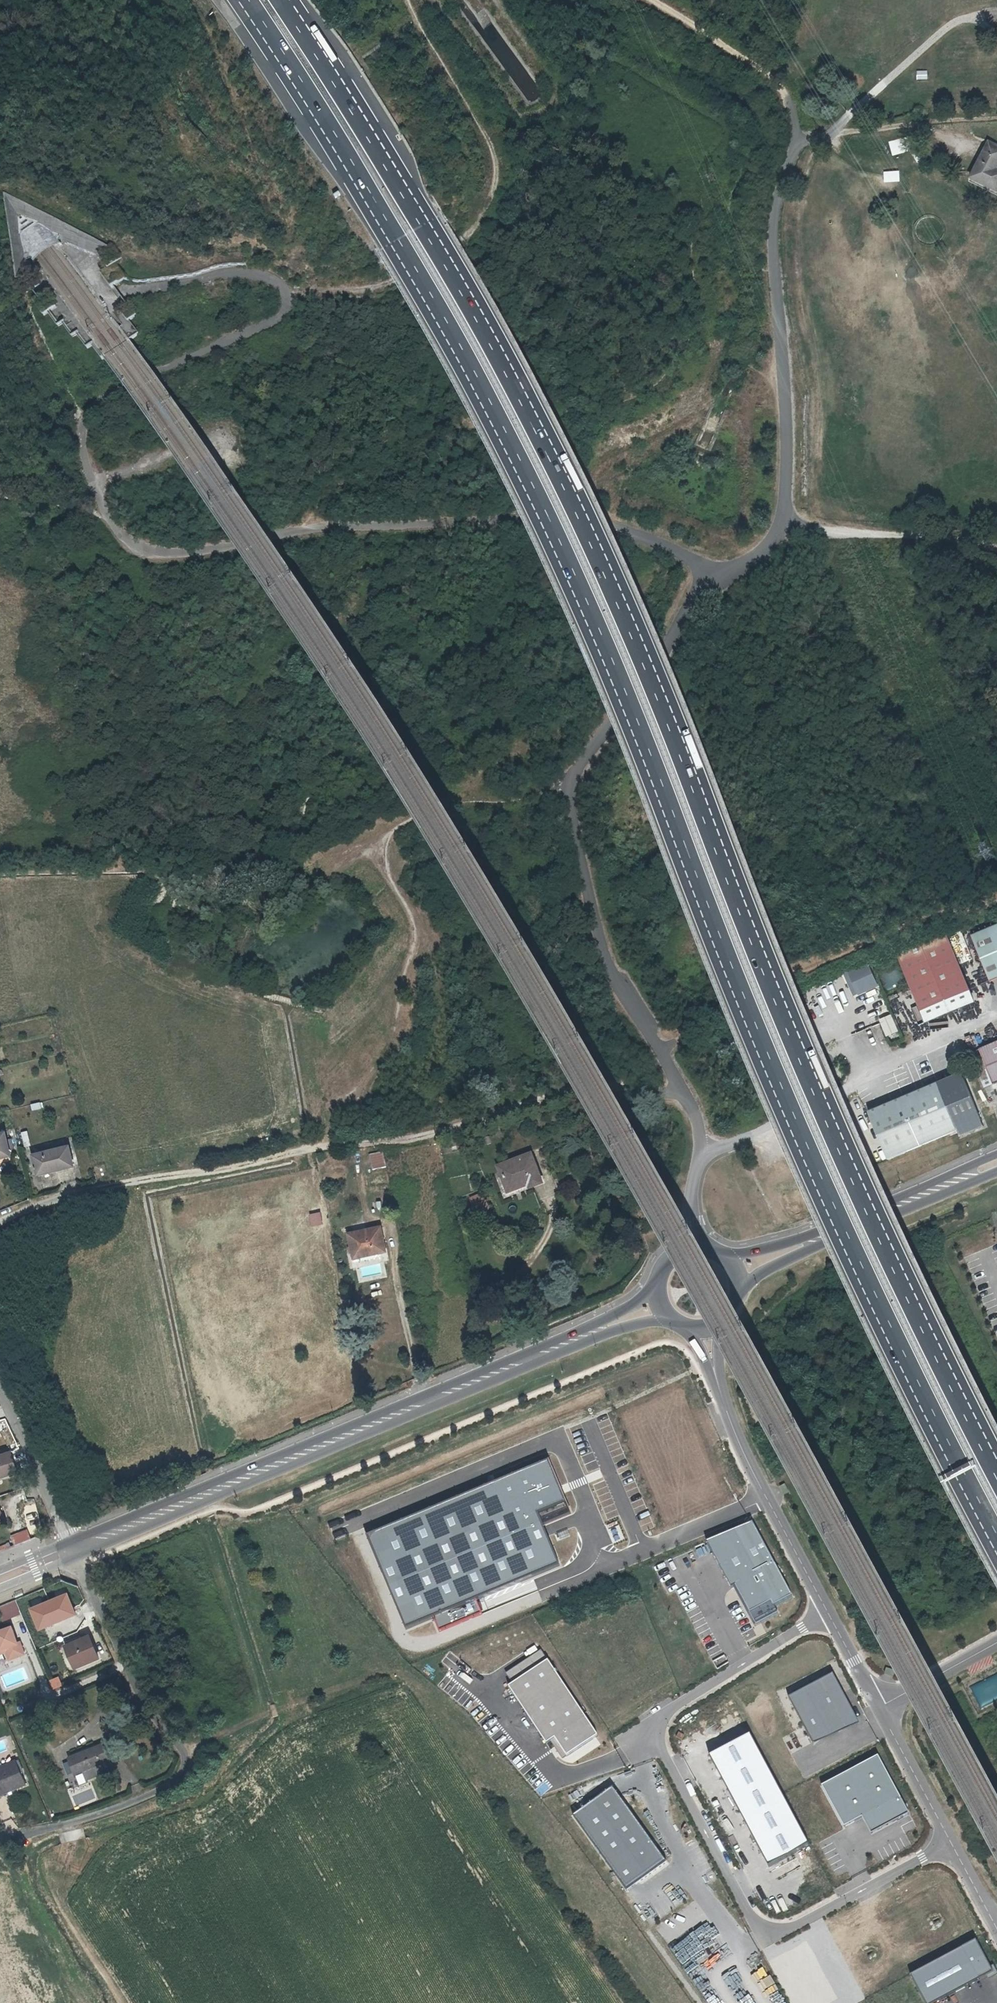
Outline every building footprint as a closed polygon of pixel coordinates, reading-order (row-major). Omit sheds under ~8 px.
[(915,79),(927,79),(927,70),(915,70),(915,79)] [(887,142),(892,155),(903,151),(897,138),(887,142)] [(988,141),(969,181),(996,194),(996,145),(988,141)] [(882,170),(882,181),(898,181),(898,170),(882,170)] [(4,193),(17,276),(24,260),(30,255),(36,259),(69,237),(102,248),(112,248),(4,193)] [(972,937),(992,982),(996,980),(996,926),(972,937)] [(920,1021),(971,1001),(944,930),(893,950),(920,1021)] [(867,961),(842,973),(854,999),(879,988),(867,961)] [(886,1038),(898,1033),(889,1013),(878,1018),(886,1038)] [(996,1083),(996,1041),(970,1053),(985,1089),(996,1083)] [(939,1086),(870,1115),(889,1162),(958,1133),(961,1137),(984,1127),(962,1075),(939,1085),(939,1086)] [(43,1103),(32,1105),(33,1111),(44,1109),(43,1103)] [(25,1148),(32,1147),(29,1132),(22,1133),(25,1148)] [(6,1133),(0,1134),(0,1157),(10,1155),(6,1133)] [(46,1150),(46,1152),(35,1155),(39,1172),(74,1165),(69,1147),(54,1150),(53,1148),(46,1150)] [(366,1152),(370,1167),(384,1163),(381,1149),(366,1152)] [(504,1165),(508,1175),(501,1177),(508,1200),(539,1189),(538,1184),(545,1181),(537,1154),(504,1165)] [(469,1198),(478,1217),(492,1210),(483,1191),(469,1198)] [(387,1252),(381,1228),(350,1235),(355,1259),(387,1252)] [(22,1473),(14,1450),(0,1455),(0,1480),(22,1473)] [(367,1536),(406,1630),(561,1566),(544,1527),(573,1515),(549,1460),(367,1536)] [(787,1486),(782,1488),(786,1496),(791,1494),(787,1486)] [(759,1525),(713,1548),(736,1594),(744,1590),(759,1620),(797,1602),(759,1525)] [(0,1608),(0,1611),(4,1622),(22,1615),(17,1602),(0,1608)] [(16,1660),(28,1655),(24,1643),(21,1644),(15,1628),(0,1634),(0,1656),(7,1654),(5,1650),(12,1648),(16,1660)] [(103,1658),(94,1638),(73,1646),(82,1667),(103,1658)] [(13,1661),(16,1660),(12,1648),(5,1650),(7,1654),(10,1652),(13,1661)] [(552,1742),(563,1759),(598,1737),(541,1650),(506,1673),(513,1684),(509,1687),(547,1745),(552,1742)] [(996,1699),(996,1675),(971,1685),(979,1706),(996,1699)] [(838,1678),(795,1700),(819,1748),(862,1725),(838,1678)] [(758,1739),(713,1763),(774,1877),(819,1853),(758,1739)] [(101,1746),(69,1758),(76,1773),(84,1770),(87,1779),(111,1770),(101,1746)] [(381,1764),(379,1755),(370,1757),(371,1766),(381,1764)] [(883,1760),(828,1788),(850,1831),(867,1822),(876,1840),(914,1821),(883,1760)] [(4,1800),(3,1797),(29,1787),(20,1764),(0,1771),(0,1802),(4,1800)] [(619,1793),(579,1821),(628,1890),(667,1862),(619,1793)] [(690,1940),(673,1951),(685,1969),(714,1951),(705,1938),(694,1945),(690,1940)] [(764,1992),(777,1986),(772,1978),(760,1984),(764,1992)]
